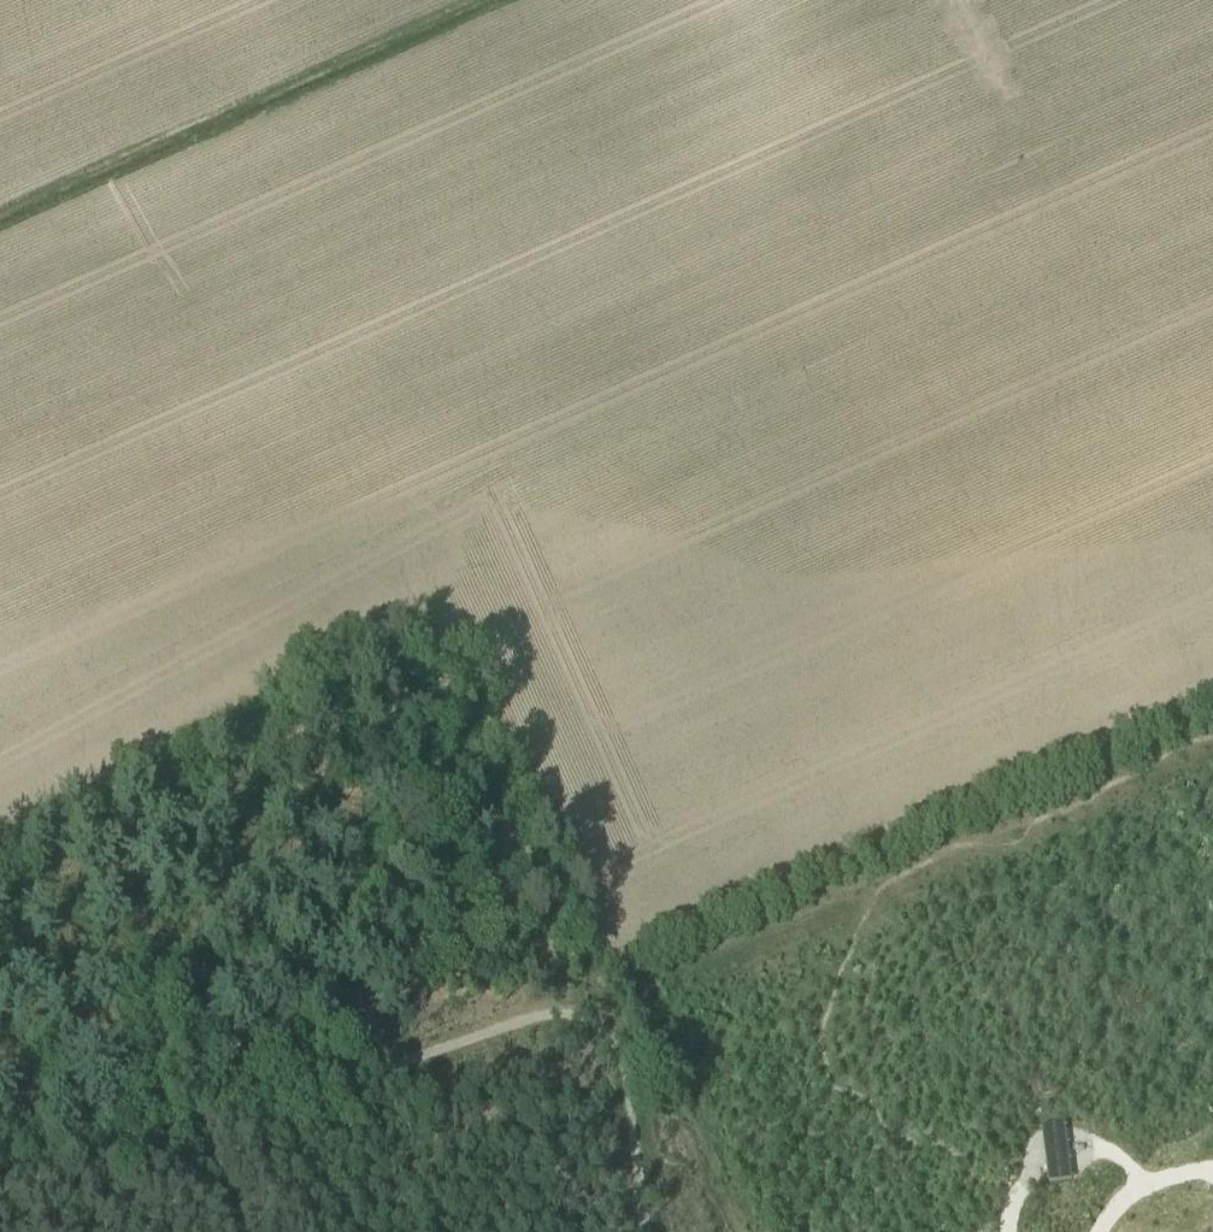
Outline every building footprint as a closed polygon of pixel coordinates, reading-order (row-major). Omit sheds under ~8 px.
[(1065,1125),(1041,1128),(1044,1151),(1048,1181),(1071,1178),(1068,1148),(1065,1125)]
